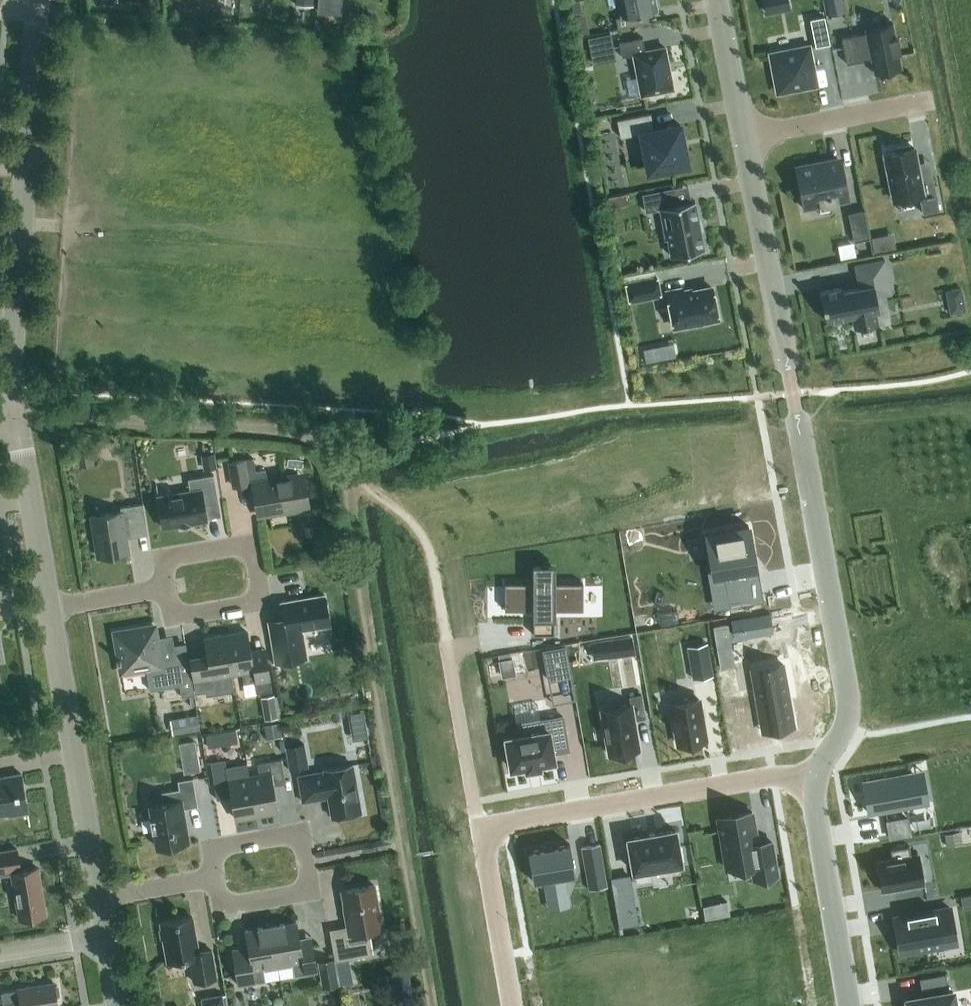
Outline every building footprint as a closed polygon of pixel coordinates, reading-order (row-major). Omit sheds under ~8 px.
[(319,11),(339,12),(339,0),(319,0),(319,11)] [(571,0),(573,12),(581,11),(579,0),(572,0),(571,0)] [(657,10),(655,0),(618,0),(621,16),(657,10)] [(843,0),(825,0),(828,14),(845,11),(843,0)] [(824,16),(810,18),(815,46),(830,43),(824,16)] [(871,58),(874,73),(901,68),(892,22),(865,27),(866,32),(841,37),(846,63),(871,58)] [(641,94),(673,88),(665,47),(645,50),(643,37),(619,41),(621,56),(633,54),(641,94)] [(817,84),(809,45),(770,53),(777,92),(817,84)] [(680,126),(654,131),(651,113),(617,120),(620,138),(641,134),(649,172),(688,165),(680,126)] [(884,153),(894,200),(919,195),(923,213),(939,209),(933,178),(920,181),(914,147),(911,148),(910,144),(897,146),(898,150),(884,153)] [(836,201),(849,199),(844,173),(841,174),(837,158),(798,165),(801,181),(798,182),(803,208),(804,207),(804,206),(819,203),(819,204),(820,204),(820,203),(836,200),(836,201)] [(704,249),(694,200),(675,204),(672,188),(642,194),(646,211),(659,208),(665,239),(667,238),(671,255),(704,249)] [(848,211),(853,239),(869,236),(863,208),(848,211)] [(894,230),(872,233),(873,247),(896,244),(894,230)] [(841,287),(820,291),(826,320),(830,319),(833,321),(843,319),(845,316),(852,315),(854,327),(878,323),(875,310),(879,310),(874,285),(889,282),(884,258),(855,264),(859,286),(841,289),(841,287)] [(630,300),(659,294),(656,277),(627,283),(630,300)] [(963,284),(948,285),(951,310),(966,308),(963,284)] [(711,286),(683,292),(683,288),(667,291),(674,326),(718,318),(711,286)] [(79,449),(81,464),(94,463),(92,447),(79,449)] [(201,454),(204,469),(217,467),(214,452),(201,454)] [(252,458),(243,459),(229,462),(233,485),(252,482),(258,515),(287,510),(287,513),(301,510),(301,508),(303,507),(298,474),(267,479),(265,469),(254,471),(252,458)] [(203,504),(218,501),(213,474),(187,478),(189,490),(157,495),(163,527),(206,520),(203,504)] [(148,534),(143,503),(120,506),(121,511),(91,516),(98,556),(128,551),(125,537),(148,534)] [(748,525),(706,532),(713,574),(753,567),(750,553),(753,552),(748,525)] [(504,582),(504,609),(532,609),(532,617),(533,617),(554,617),(555,617),(555,609),(583,609),(583,582),(555,582),(555,563),(532,563),(532,582),(504,582)] [(745,575),(724,578),(729,606),(750,602),(745,575)] [(298,630),(330,624),(325,594),(281,602),(285,627),(270,630),(275,661),(302,657),(298,630)] [(773,632),(769,613),(730,619),(734,639),(773,632)] [(554,617),(533,617),(533,634),(554,634),(554,617)] [(149,689),(180,684),(182,695),(194,693),(187,655),(160,659),(154,625),(114,632),(121,671),(146,667),(149,689)] [(247,631),(225,635),(232,672),(241,670),(243,683),(254,681),(256,693),(272,690),(264,646),(250,648),(247,631)] [(235,690),(234,684),(232,672),(225,635),(204,639),(206,653),(190,656),(196,691),(205,689),(206,695),(235,690)] [(544,645),(550,678),(570,674),(564,641),(544,645)] [(688,646),(693,678),(712,674),(707,643),(688,646)] [(785,666),(754,672),(764,731),(795,725),(785,666)] [(280,690),(289,689),(288,679),(279,680),(280,690)] [(630,703),(601,708),(609,754),(638,749),(633,719),(645,717),(641,693),(629,695),(630,703)] [(671,702),(678,744),(706,739),(699,697),(671,702)] [(276,705),(262,708),(264,719),(278,717),(276,705)] [(365,720),(363,707),(347,709),(350,723),(365,720)] [(198,714),(169,718),(172,733),(200,729),(198,714)] [(507,749),(505,749),(507,764),(510,763),(511,767),(525,765),(525,768),(528,768),(527,766),(538,764),(538,766),(541,765),(540,762),(554,760),(553,751),(568,748),(562,715),(517,723),(519,734),(505,737),(507,749)] [(220,731),(205,734),(207,746),(222,744),(220,731)] [(285,746),(289,770),(309,766),(305,743),(285,746)] [(249,777),(256,813),(278,809),(273,785),(285,783),(281,758),(257,762),(259,775),(249,777)] [(234,817),(256,813),(249,777),(247,761),(225,765),(224,759),(210,762),(216,799),(230,796),(234,817)] [(331,816),(361,811),(352,764),(323,769),(323,772),(316,773),(316,772),(297,775),(302,801),(328,797),(331,816)] [(910,772),(863,781),(868,812),(916,804),(910,772)] [(27,812),(21,773),(0,777),(0,814),(8,813),(9,815),(27,812)] [(183,808),(198,805),(193,777),(177,780),(179,788),(161,791),(162,802),(149,805),(151,818),(149,818),(151,830),(153,830),(156,846),(160,845),(160,847),(171,846),(171,844),(188,841),(183,808)] [(752,812),(717,818),(726,867),(760,861),(762,876),(777,873),(772,841),(758,843),(752,812)] [(907,817),(887,821),(890,837),(910,833),(907,817)] [(675,829),(628,837),(633,870),(634,870),(636,882),(652,879),(650,868),(681,862),(675,829)] [(570,843),(528,850),(533,881),(543,879),(546,896),(567,892),(564,875),(575,873),(570,843)] [(599,843),(582,846),(589,888),(607,885),(599,843)] [(892,858),(877,861),(882,889),(924,882),(919,854),(911,855),(909,845),(890,848),(892,858)] [(11,872),(19,918),(45,914),(37,867),(20,870),(17,848),(0,851),(0,874),(11,872)] [(368,930),(381,928),(373,884),(342,890),(346,914),(344,915),(347,930),(330,933),(335,960),(372,954),(368,930)] [(961,896),(963,907),(970,906),(970,894),(961,896)] [(948,908),(893,917),(899,953),(954,943),(948,908)] [(193,981),(216,977),(211,950),(198,952),(192,916),(160,922),(161,929),(159,929),(160,938),(163,938),(167,962),(189,958),(193,981)] [(296,921),(271,925),(277,963),(291,961),(294,976),(317,972),(312,944),(300,946),(296,921)] [(277,963),(271,925),(245,930),(249,955),(233,957),(238,985),(265,980),(262,966),(277,963)] [(333,957),(317,960),(322,986),(338,983),(333,957)] [(904,997),(906,1005),(956,1005),(953,989),(946,990),(943,972),(920,976),(923,994),(904,997)] [(54,983),(17,988),(18,989),(1,992),(3,1005),(58,1005),(54,983)] [(203,1005),(224,1005),(222,992),(201,996),(203,1005)]
